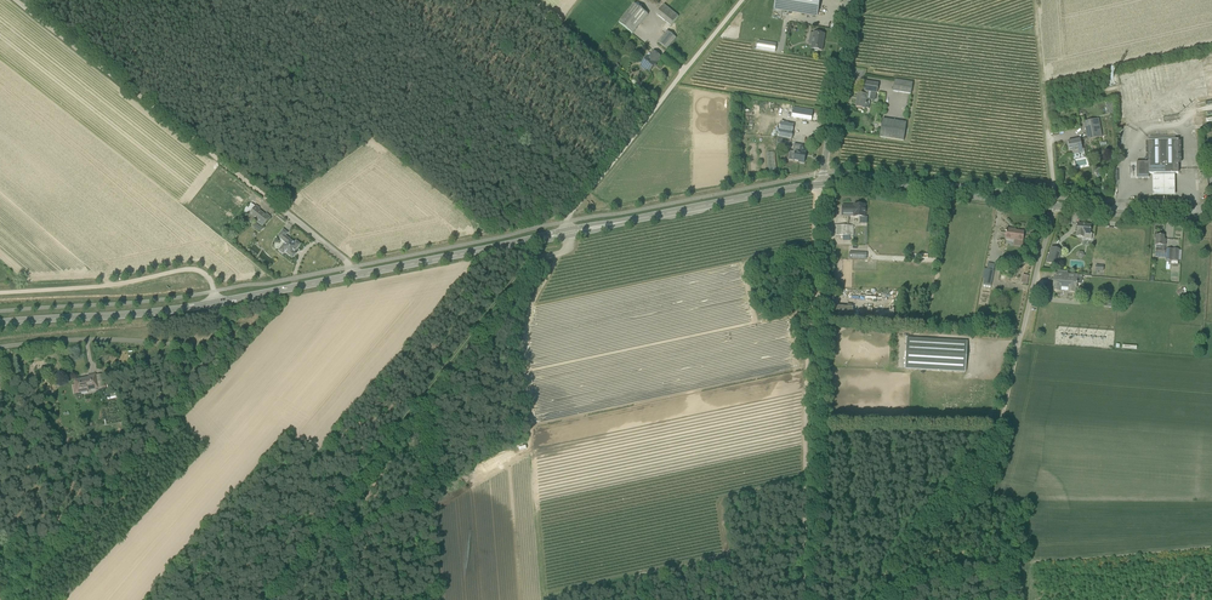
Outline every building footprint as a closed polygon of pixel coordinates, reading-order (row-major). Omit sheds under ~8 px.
[(818,8),(819,0),(776,0),(774,9),(786,11),(787,3),(818,8)] [(634,4),(619,23),(632,34),(648,15),(634,4)] [(664,5),(656,14),(671,26),(679,17),(664,5)] [(658,42),(667,50),(676,38),(667,31),(658,42)] [(822,51),(825,34),(814,33),(811,49),(814,50),(815,51),(818,52),(819,51),(822,51)] [(776,45),(758,42),(757,50),(775,53),(776,45)] [(661,57),(654,51),(649,58),(648,57),(646,56),(643,60),(644,61),(641,65),(642,66),(641,67),(645,70),(646,69),(650,72),(656,64),(661,57)] [(610,66),(616,71),(619,67),(614,62),(610,66)] [(893,92),(911,94),(913,83),(894,80),(893,92)] [(858,94),(856,107),(869,109),(871,99),(868,99),(869,92),(872,92),(877,93),(878,84),(866,82),(864,91),(865,91),(864,95),(858,94)] [(1171,106),(1170,108),(1177,114),(1178,112),(1171,106)] [(813,111),(794,108),(792,118),(811,121),(813,111)] [(882,119),(880,137),(904,141),(906,123),(882,119)] [(1084,122),(1087,140),(1102,137),(1098,119),(1084,122)] [(791,140),(794,125),(781,123),(778,137),(783,138),(791,140)] [(1085,152),(1084,147),(1082,147),(1080,139),(1068,142),(1067,142),(1066,143),(1067,146),(1068,147),(1069,152),(1073,151),(1074,154),(1073,154),(1073,155),(1085,152)] [(1136,162),(1137,178),(1149,178),(1149,174),(1152,174),(1174,174),(1178,174),(1178,140),(1148,141),(1148,162),(1136,162)] [(806,148),(799,147),(799,152),(796,152),(794,161),(799,161),(799,163),(804,164),(805,158),(805,155),(806,154),(805,154),(806,148)] [(768,152),(768,170),(776,170),(775,152),(768,152)] [(1174,174),(1152,174),(1152,195),(1175,195),(1174,174)] [(842,206),(842,216),(854,216),(854,217),(865,217),(865,213),(866,213),(866,209),(865,209),(865,205),(854,205),(854,206),(842,206)] [(262,227),(270,217),(266,214),(265,216),(258,210),(259,209),(255,206),(248,215),(262,227)] [(256,224),(253,227),(259,232),(262,228),(256,224)] [(1090,234),(1091,225),(1078,224),(1077,236),(1086,237),(1086,239),(1091,240),(1092,234),(1090,234)] [(853,226),(835,225),(835,236),(853,236),(853,226)] [(1023,242),(1024,233),(1024,232),(1013,231),(1013,230),(1006,229),(1005,240),(1023,242)] [(284,252),(292,259),(296,254),(293,252),(295,251),(300,245),(296,241),(294,243),(285,236),(287,233),(283,230),(277,237),(285,243),(278,251),(283,254),(284,252)] [(1165,249),(1165,246),(1165,240),(1164,239),(1164,236),(1156,235),(1156,246),(1156,257),(1159,257),(1159,254),(1166,254),(1166,261),(1173,261),(1178,261),(1179,250),(1173,249),(1165,249)] [(1062,250),(1051,247),(1046,263),(1057,266),(1062,250)] [(994,270),(987,269),(983,284),(991,286),(994,270)] [(1068,288),(1068,292),(1076,293),(1076,289),(1077,289),(1077,284),(1081,284),(1082,276),(1054,273),(1053,287),(1054,287),(1054,291),(1059,291),(1059,288),(1061,288),(1068,288)] [(1110,297),(1110,281),(1095,281),(1095,297),(1110,297)] [(1177,291),(1180,297),(1185,294),(1182,288),(1177,291)] [(894,318),(894,304),(882,304),(882,306),(879,306),(879,309),(874,309),(874,317),(894,318)] [(853,307),(839,306),(833,306),(832,322),(852,323),(853,307)] [(967,342),(907,338),(905,369),(966,372),(967,342)] [(88,391),(98,389),(96,375),(89,376),(89,378),(74,380),(75,385),(72,385),(73,394),(79,393),(88,392),(88,391)]
